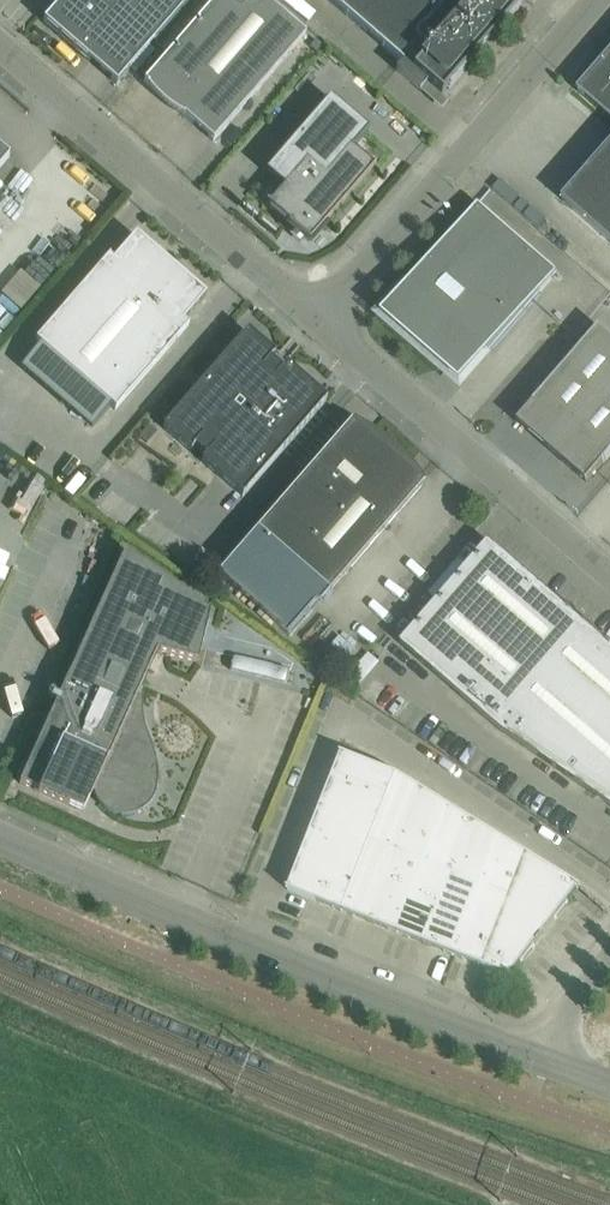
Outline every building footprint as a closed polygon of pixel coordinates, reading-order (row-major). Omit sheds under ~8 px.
[(89,62),(127,19),(153,42),(190,0),(62,0),(43,22),(89,62)] [(305,35),(264,0),(215,0),(144,82),(147,85),(146,86),(149,89),(152,93),(157,98),(162,103),(170,109),(176,114),(183,117),(184,116),(213,142),(305,35)] [(401,64),(396,70),(420,91),(426,84),(440,96),(524,0),(328,0),(401,64)] [(579,91),(609,118),(609,54),(579,91)] [(309,242),(375,166),(374,164),(371,167),(351,150),(368,131),(330,98),(265,173),(283,189),(269,205),(266,203),(265,204),(309,242)] [(563,201),(609,241),(609,147),(563,201)] [(9,157),(0,149),(0,167),(9,157)] [(461,384),(492,347),(557,273),(479,205),(383,316),(461,384)] [(184,322),(206,296),(135,235),(113,261),(109,257),(35,342),(115,411),(188,326),(184,322)] [(30,279),(5,319),(24,330),(49,290),(30,279)] [(534,405),(518,423),(587,482),(609,456),(609,336),(601,328),(534,405)] [(242,497),(325,400),(285,365),(283,366),(284,367),(281,370),(269,360),(272,357),(273,357),(274,356),(246,332),(162,428),(190,452),(191,451),(191,450),(194,447),(206,457),(203,461),(202,460),(201,462),(242,497)] [(328,593),(422,484),(350,422),(256,530),(328,593)] [(609,806),(609,646),(490,542),(401,644),(502,733),(609,806)] [(155,658),(158,653),(197,663),(210,612),(124,552),(19,784),(38,792),(37,794),(82,815),(92,793),(93,793),(93,795),(94,797),(95,799),(96,801),(99,804),(101,806),(105,810),(108,812),(111,813),(116,815),(119,815),(122,816),(128,816),(132,815),(136,814),(139,812),(143,810),(146,807),(148,805),(150,804),(151,802),(153,800),(153,798),(155,794),(156,789),(157,784),(157,778),(157,773),(157,769),(157,766),(156,762),(155,759),(154,756),(144,726),(143,722),(142,716),(142,711),(142,705),(142,700),(143,694),(144,687),(145,681),(147,675),(150,669),(152,664),(155,658)] [(308,625),(329,606),(308,583),(288,603),(308,625)] [(368,692),(391,670),(381,660),(357,682),(368,692)] [(582,888),(398,776),(342,754),(341,755),(343,756),(290,890),(288,889),(288,890),(512,978),(512,977),(511,977),(580,889),(581,890),(582,888)]
